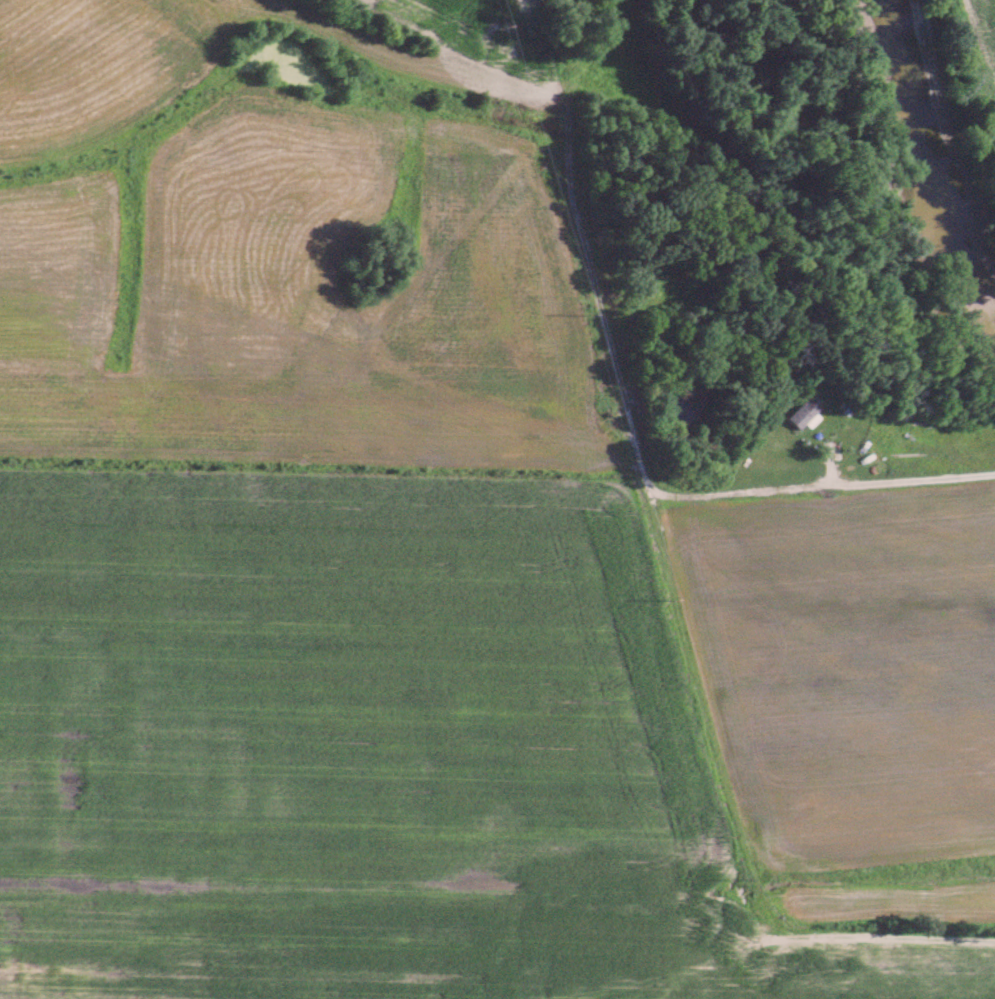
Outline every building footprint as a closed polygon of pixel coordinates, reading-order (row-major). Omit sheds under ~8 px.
[(823,414),(807,399),(788,418),(799,428),(805,423),(810,428),(823,414)]
